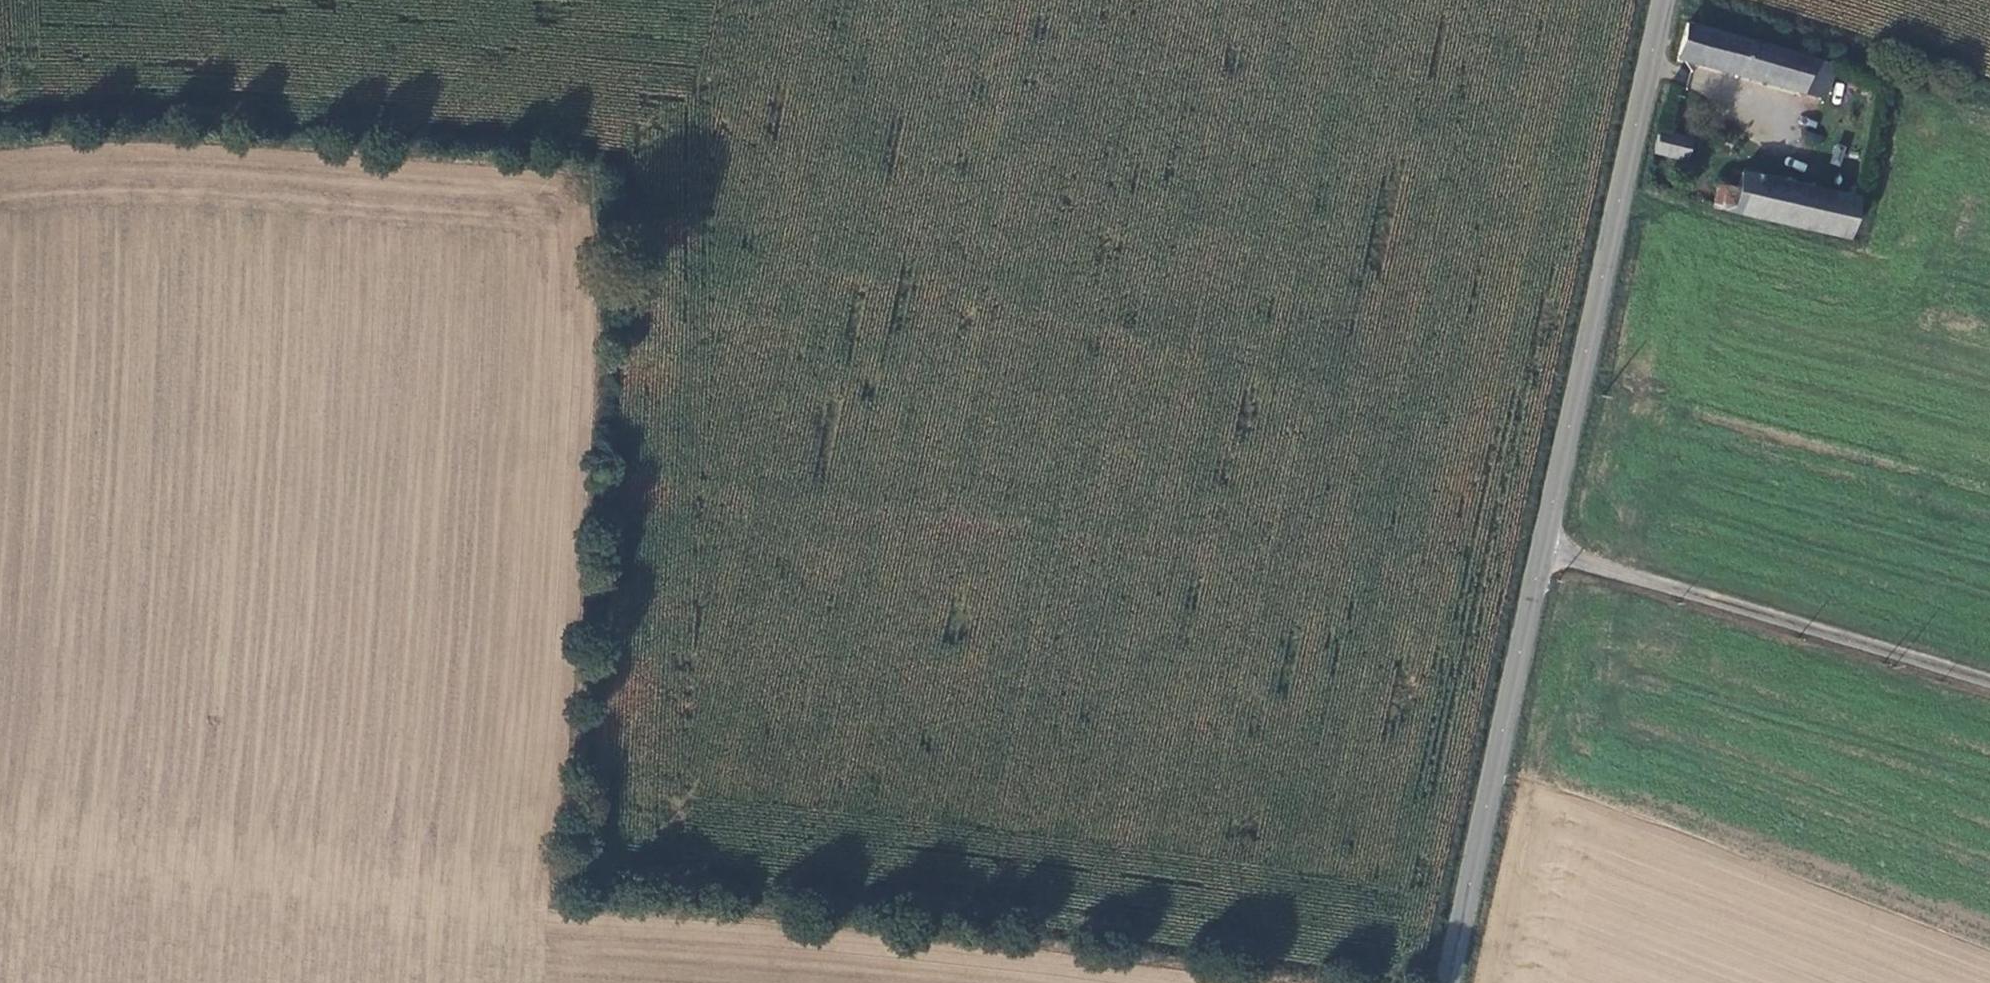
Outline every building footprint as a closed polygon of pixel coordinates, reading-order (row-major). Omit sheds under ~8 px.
[(1822,102),(1833,71),(1681,24),(1673,57),(1822,102)] [(1664,134),(1654,151),(1678,164),(1689,147),(1664,134)] [(1712,187),(1708,207),(1805,231),(1815,190),(1741,170),(1735,191),(1712,187)] [(1855,200),(1815,190),(1805,231),(1845,240),(1855,200)]
